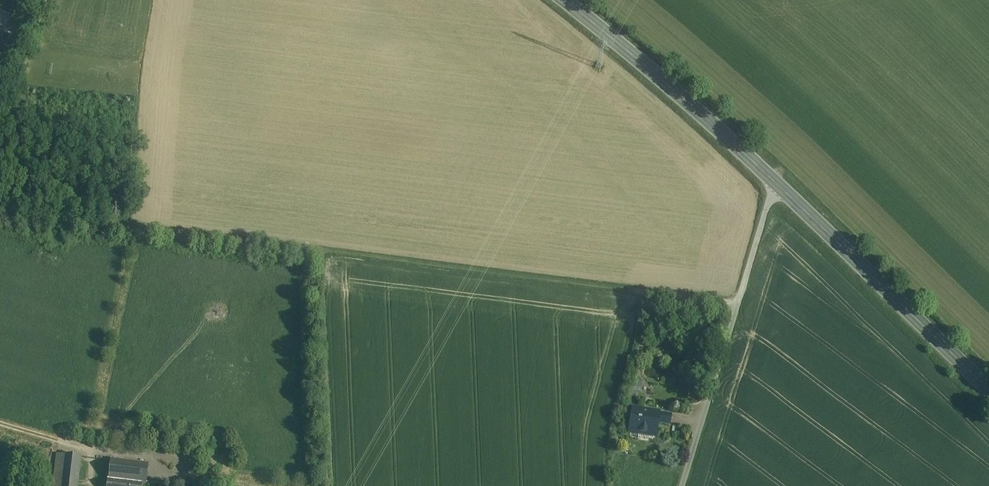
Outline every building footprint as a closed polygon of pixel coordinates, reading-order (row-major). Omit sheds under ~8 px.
[(20,43),(5,38),(1,50),(16,55),(20,43)] [(642,391),(643,381),(634,380),(633,390),(642,391)] [(658,413),(633,409),(629,433),(639,434),(640,431),(655,433),(656,422),(658,413)] [(671,415),(658,413),(656,422),(669,424),(671,415)] [(81,457),(57,454),(53,485),(77,485),(81,457)] [(149,465),(111,460),(108,480),(142,484),(146,484),(149,465)]
